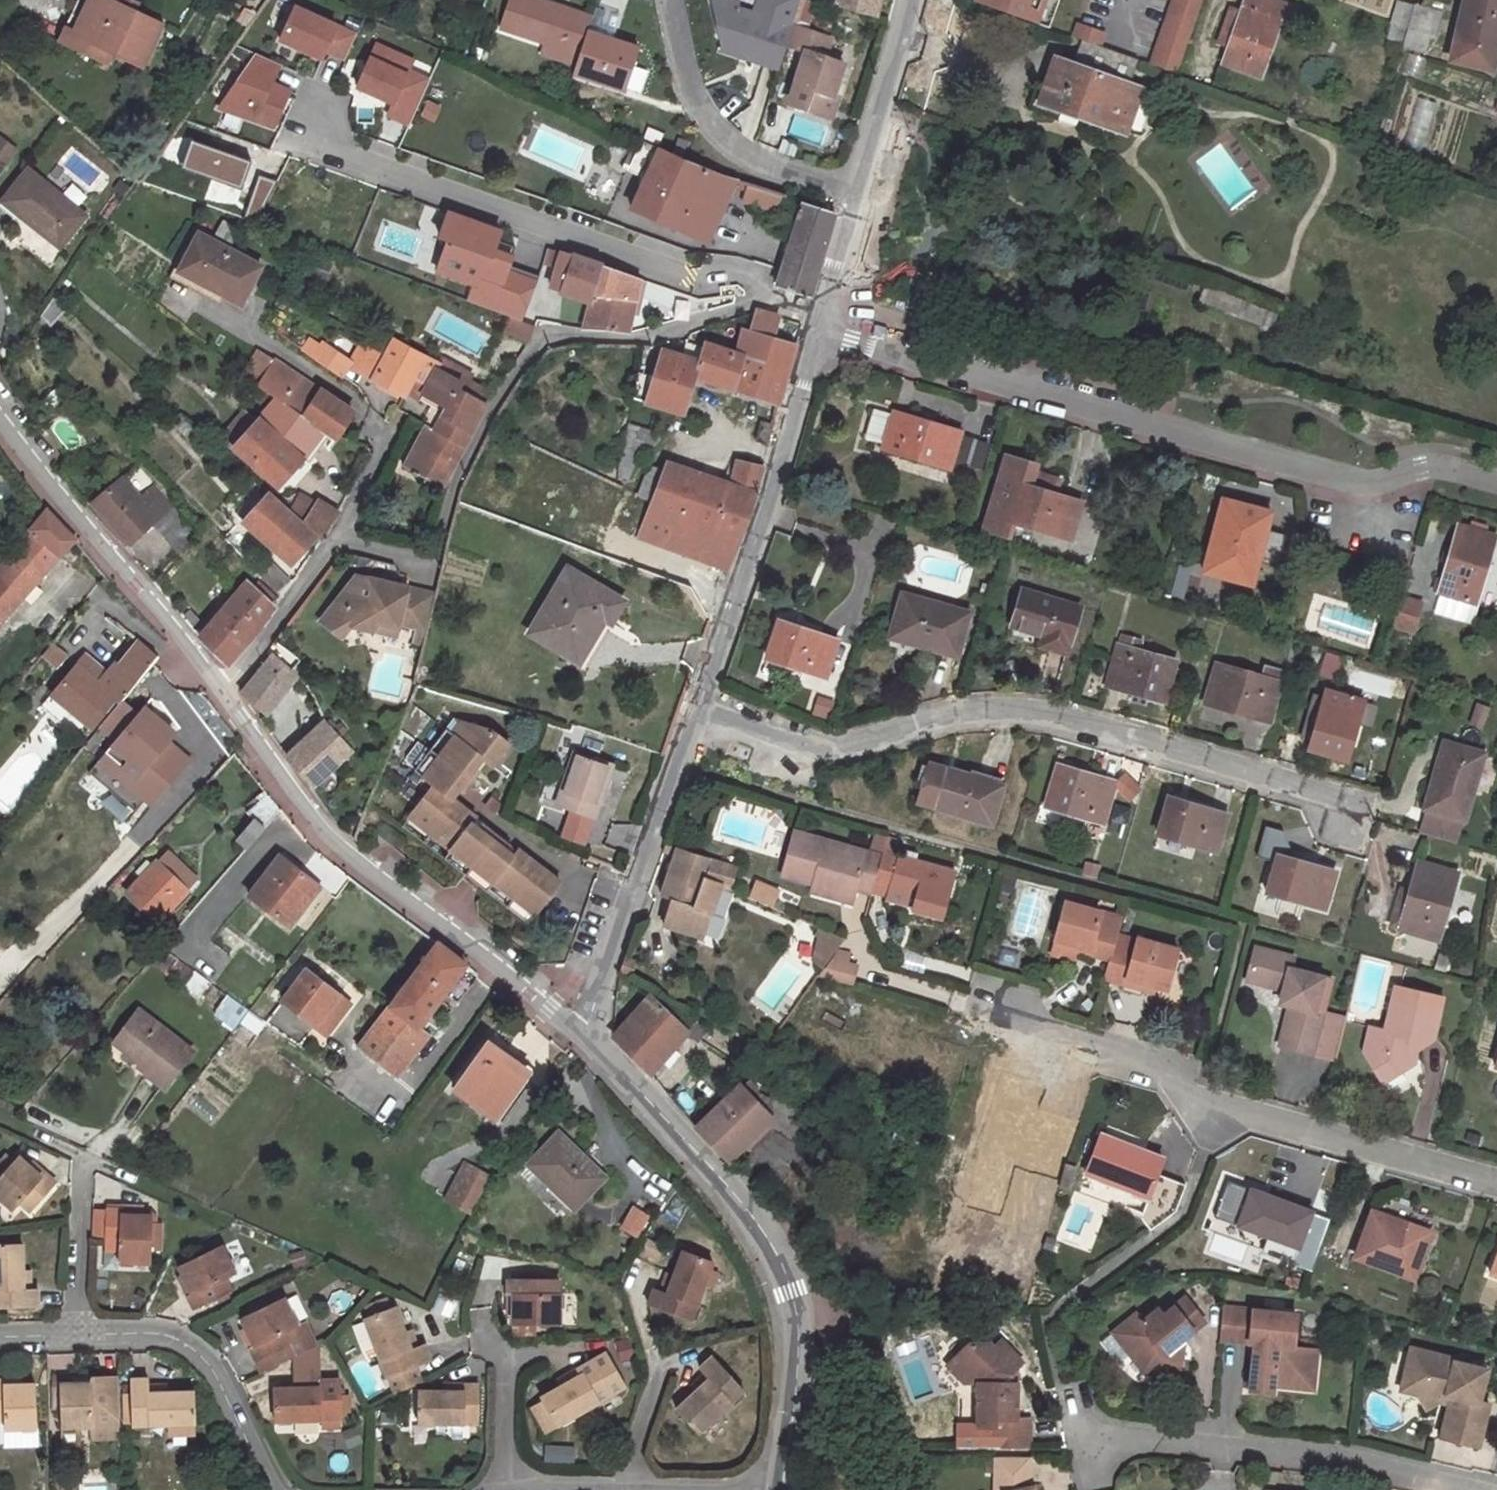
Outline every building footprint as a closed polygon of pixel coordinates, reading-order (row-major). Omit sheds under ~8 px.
[(163,25),(133,11),(111,0),(86,0),(79,17),(71,33),(113,53),(112,56),(143,69),(163,25)] [(133,11),(138,2),(134,0),(111,0),(133,11)] [(590,18),(535,0),(509,0),(499,28),(544,43),(540,55),(574,66),(578,54),(585,32),(590,18)] [(810,0),(799,0),(796,11),(807,16),(812,1),(810,0)] [(873,17),(878,0),(821,0),(873,17)] [(974,5),(1034,26),(1043,1),(1043,0),(976,0),(974,5)] [(1201,0),(1173,0),(1150,67),(1175,76),(1201,0)] [(1240,13),(1227,47),(1222,64),(1259,76),(1277,23),(1287,25),(1293,8),(1269,0),(1244,0),(1240,13)] [(1494,59),(1496,43),(1496,0),(1464,0),(1450,59),(1491,69),(1494,59)] [(1052,4),(1043,1),(1034,26),(1043,30),(1052,4)] [(1406,28),(1411,10),(1396,6),(1392,22),(1406,28)] [(1439,14),(1412,6),(1411,10),(1406,28),(1425,34),(1431,37),(1439,14)] [(785,45),(791,26),(790,26),(733,7),(721,45),(749,54),(747,59),(777,69),(785,45)] [(355,35),(294,9),(280,41),(321,59),(325,51),(344,60),(355,35)] [(1227,47),(1240,13),(1228,9),(1217,43),(1227,47)] [(807,16),(796,11),(791,26),(801,30),(807,16)] [(71,33),(79,17),(71,12),(63,29),(71,33)] [(71,33),(79,17),(71,33),(63,29),(57,42),(107,66),(112,56),(113,53),(71,33)] [(1402,43),(1406,28),(1392,22),(1388,38),(1402,43)] [(828,40),(801,30),(791,26),(785,45),(804,52),(793,85),(798,86),(791,105),(829,117),(836,96),(831,95),(836,80),(842,64),(822,57),(828,40)] [(1079,42),(1099,49),(1103,35),(1078,26),(1073,40),(1079,42)] [(1425,34),(1406,28),(1402,43),(1421,49),(1425,34)] [(578,54),(574,66),(572,74),(623,91),(624,89),(631,68),(638,49),(585,32),(578,54)] [(1084,127),(1087,119),(1125,132),(1141,90),(1129,85),(1137,62),(1099,49),(1079,42),(1071,65),(1053,58),(1041,93),(1034,90),(1027,109),(1077,128),(1078,125),(1084,127)] [(412,62),(376,45),(356,87),(392,104),(387,115),(407,125),(428,81),(408,72),(412,62)] [(720,50),(747,59),(749,54),(721,45),(720,50)] [(466,64),(477,68),(482,51),(472,47),(466,64)] [(280,65),(257,54),(219,108),(273,127),(289,92),(271,84),(280,65)] [(645,73),(631,68),(624,89),(638,94),(645,73)] [(841,82),(836,80),(831,95),(836,96),(841,82)] [(1352,122),(1355,115),(1343,110),(1340,117),(1352,122)] [(193,139),(183,168),(243,188),(253,160),(193,139)] [(797,144),(782,139),(778,151),(792,156),(797,144)] [(733,179),(684,159),(641,142),(628,170),(644,177),(630,209),(679,230),(685,216),(711,228),(733,179)] [(11,153),(0,144),(0,167),(11,153)] [(26,170),(0,203),(58,249),(83,217),(26,170)] [(262,174),(246,217),(255,219),(280,178),(262,174)] [(746,190),(747,184),(741,182),(739,188),(746,190)] [(763,190),(747,184),(746,190),(743,201),(759,206),(763,190)] [(775,210),(780,196),(763,190),(759,206),(775,210)] [(191,201),(185,199),(180,209),(187,211),(191,201)] [(834,215),(830,213),(802,204),(775,286),(805,296),(813,270),(816,271),(834,215)] [(106,221),(114,211),(106,205),(99,215),(106,221)] [(499,232),(446,213),(438,237),(447,240),(435,271),(472,284),(466,302),(506,317),(520,322),(535,282),(505,271),(507,265),(510,258),(492,251),(495,241),(499,232)] [(705,242),(711,228),(685,216),(679,230),(705,242)] [(198,234),(178,272),(209,288),(210,285),(223,293),(241,302),(259,266),(198,234)] [(514,248),(495,241),(492,251),(510,258),(514,248)] [(559,253),(533,244),(531,252),(551,259),(549,264),(555,267),(559,253)] [(599,265),(584,260),(571,255),(570,257),(559,253),(555,267),(549,286),(561,290),(560,294),(589,303),(599,265)] [(537,276),(507,265),(505,271),(535,282),(537,276)] [(599,265),(589,303),(582,328),(626,332),(633,302),(636,302),(641,280),(599,265)] [(209,288),(178,272),(173,269),(169,277),(218,304),(223,293),(210,285),(209,288)] [(1202,286),(1194,283),(1191,289),(1200,292),(1202,286)] [(1240,299),(1202,286),(1200,292),(1196,303),(1234,315),(1240,299)] [(718,302),(717,296),(705,298),(706,305),(718,302)] [(65,309),(53,298),(41,315),(50,324),(65,309)] [(1265,308),(1240,299),(1234,315),(1259,324),(1265,308)] [(1257,329),(1270,334),(1277,312),(1265,308),(1259,324),(1257,329)] [(756,311),(748,333),(770,339),(773,332),(775,323),(777,317),(756,311)] [(527,339),(532,327),(520,322),(506,317),(501,330),(527,339)] [(775,323),(773,332),(780,334),(782,325),(775,323)] [(652,377),(650,383),(644,402),(682,413),(694,377),(775,405),(778,396),(793,346),(770,339),(748,333),(740,331),(734,351),(704,342),(697,360),(660,349),(652,377)] [(433,430),(463,446),(484,405),(474,400),(456,390),(460,383),(436,370),(438,365),(393,341),(385,356),(415,372),(412,378),(426,386),(421,394),(445,407),(433,430)] [(404,393),(412,378),(415,372),(385,356),(363,344),(359,350),(352,367),(403,395),(404,393)] [(314,358),(336,372),(345,361),(323,346),(314,358)] [(256,385),(272,360),(256,350),(241,373),(256,385)] [(456,390),(474,400),(480,388),(462,378),(466,370),(442,358),(438,365),(436,370),(460,383),(456,390)] [(332,433),(335,433),(349,412),(272,360),(256,385),(276,400),(322,431),(332,433)] [(345,361),(336,372),(342,376),(351,365),(345,361)] [(637,379),(650,383),(652,377),(639,373),(637,379)] [(426,386),(412,378),(404,393),(418,400),(421,394),(426,386)] [(644,402),(650,383),(637,379),(632,397),(633,398),(644,402)] [(247,393),(261,403),(266,397),(252,386),(247,393)] [(509,395),(504,404),(514,410),(520,401),(509,395)] [(322,431),(276,400),(233,447),(276,486),(300,457),(322,431)] [(959,433),(892,412),(890,417),(872,412),(865,436),(883,442),(881,449),(948,469),(959,433)] [(193,426),(180,414),(172,422),(184,434),(193,426)] [(772,427),(773,423),(761,419),(755,440),(767,443),(772,427)] [(627,423),(615,475),(627,480),(642,445),(649,447),(654,431),(627,423)] [(442,486),(463,446),(433,430),(425,425),(403,466),(442,486)] [(308,463),(332,433),(322,431),(300,457),(308,463)] [(981,469),(989,445),(973,440),(965,463),(981,469)] [(66,448),(61,451),(67,459),(74,454),(70,449),(67,449),(66,448)] [(1068,540),(1079,503),(1055,495),(1028,487),(1033,473),(1035,465),(1005,457),(983,530),(1010,538),(1014,522),(1068,540)] [(732,460),(725,484),(754,494),(761,468),(732,460)] [(638,537),(727,570),(742,526),(754,494),(725,484),(666,463),(664,470),(651,504),(638,537)] [(636,497),(651,504),(664,470),(649,465),(636,497)] [(977,486),(980,472),(962,466),(958,480),(977,486)] [(150,524),(173,551),(195,534),(153,484),(151,486),(136,467),(92,502),(128,543),(150,524)] [(1028,487),(1055,495),(1059,480),(1033,473),(1028,487)] [(243,521),(262,500),(255,494),(235,515),(243,521)] [(289,564),(311,540),(316,536),(303,525),(288,512),(279,503),(268,494),(262,500),(243,521),(289,564)] [(288,512),(303,525),(314,507),(300,498),(288,512)] [(311,540),(318,545),(338,513),(318,500),(314,507),(303,525),(316,536),(311,540)] [(1265,530),(1270,513),(1222,501),(1203,571),(1251,583),(1258,558),(1265,530)] [(45,511),(29,530),(30,532),(0,568),(0,642),(11,630),(1,619),(55,559),(73,541),(45,511)] [(426,541),(430,528),(421,525),(416,537),(426,541)] [(1474,603),(1493,536),(1456,526),(1437,592),(1441,593),(1474,603)] [(1283,535),(1265,530),(1258,558),(1276,563),(1283,535)] [(271,563),(259,573),(262,576),(276,591),(287,580),(271,563)] [(1183,598),(1192,568),(1177,564),(1169,595),(1183,598)] [(568,569),(530,633),(577,660),(604,618),(609,621),(620,601),(568,569)] [(279,594),(276,591),(262,576),(255,582),(252,586),(269,603),(279,594)] [(424,631),(433,594),(413,589),(381,582),(355,577),(350,583),(351,589),(345,588),(339,596),(340,602),(334,603),(323,616),(324,624),(336,633),(343,634),(350,625),(372,631),(378,622),(396,628),(397,624),(414,628),(424,631)] [(252,586),(255,582),(249,578),(246,581),(252,586)] [(260,626),(273,607),(269,603),(252,586),(246,581),(198,636),(226,663),(260,626)] [(1393,598),(1397,587),(1387,584),(1383,595),(1393,598)] [(987,599),(990,589),(981,586),(977,597),(987,599)] [(1010,626),(1042,636),(1051,639),(1048,648),(1066,654),(1079,608),(1020,591),(1010,626)] [(1474,603),(1441,593),(1435,611),(1470,621),(1476,604),(1474,603)] [(954,656),(967,614),(902,596),(891,633),(923,642),(921,647),(954,656)] [(1419,603),(1398,597),(1389,626),(1410,632),(1419,603)] [(837,640),(778,620),(766,657),(824,678),(837,640)] [(394,636),(396,628),(378,622),(372,631),(394,636)] [(412,639),(422,642),(424,631),(414,628),(412,639)] [(1134,694),(1145,697),(1163,702),(1174,662),(1137,651),(1140,641),(1119,634),(1105,684),(1121,688),(1121,691),(1134,694)] [(1051,639),(1042,636),(1040,645),(1048,648),(1051,639)] [(40,707),(81,741),(114,700),(117,703),(120,699),(156,656),(144,647),(136,640),(109,673),(106,671),(98,681),(77,664),(40,707)] [(63,655),(50,644),(42,655),(53,665),(63,655)] [(85,654),(77,664),(98,681),(106,671),(85,654)] [(1332,679),(1338,658),(1325,654),(1318,675),(1332,679)] [(240,692),(266,713),(295,676),(270,656),(240,692)] [(1267,722),(1281,672),(1263,667),(1259,677),(1215,663),(1204,703),(1267,722)] [(1182,685),(1184,676),(1176,673),(1173,683),(1182,685)] [(1424,691),(1427,683),(1420,681),(1417,689),(1424,691)] [(1325,691),(1322,699),(1309,742),(1307,749),(1344,760),(1356,723),(1370,727),(1376,706),(1325,691)] [(1144,703),(1145,697),(1134,694),(1132,699),(1144,703)] [(1309,742),(1322,699),(1311,695),(1300,738),(1309,742)] [(120,699),(117,703),(98,726),(114,739),(88,772),(136,811),(150,794),(158,800),(191,759),(168,741),(175,732),(142,706),(137,712),(120,699)] [(826,718),(831,706),(817,701),(813,713),(826,718)] [(1480,726),(1486,708),(1474,704),(1468,723),(1480,726)] [(286,756),(312,785),(349,751),(323,722),(285,756),(286,756)] [(458,739),(470,724),(463,722),(452,735),(458,739)] [(413,771),(432,786),(449,798),(480,759),(489,767),(507,744),(488,729),(470,724),(458,739),(452,735),(445,728),(413,771)] [(1464,819),(1483,754),(1443,743),(1424,808),(1464,819)] [(574,752),(556,803),(592,816),(611,765),(574,752)] [(990,824),(1000,790),(971,781),(971,778),(926,764),(925,767),(920,784),(915,801),(990,824)] [(920,784),(925,767),(920,765),(915,782),(920,784)] [(1101,823),(1112,786),(1098,782),(1099,779),(1057,766),(1045,807),(1101,823)] [(971,781),(1000,790),(1003,781),(973,772),(971,778),(971,781)] [(449,798),(432,786),(427,793),(466,823),(472,816),(449,798)] [(1011,801),(1015,789),(1007,786),(1003,799),(1011,801)] [(466,823),(427,793),(401,826),(528,922),(559,883),(556,881),(551,888),(512,857),(466,823)] [(279,810),(267,795),(245,812),(251,820),(236,839),(246,848),(279,810)] [(1214,851),(1225,815),(1167,798),(1157,834),(1214,851)] [(1464,819),(1424,808),(1417,833),(1457,845),(1464,819)] [(1322,908),(1333,872),(1291,860),(1277,856),(1279,851),(1288,848),(1283,831),(1264,826),(1256,856),(1274,861),(1265,892),(1322,908)] [(870,891),(881,857),(794,831),(781,875),(812,884),(814,877),(854,889),(869,894),(870,891)] [(677,849),(664,845),(661,853),(674,858),(677,849)] [(1291,858),(1288,848),(1279,851),(1277,856),(1291,860),(1291,858)] [(718,885),(730,890),(737,867),(677,849),(674,858),(662,891),(661,896),(671,901),(663,926),(701,937),(718,885)] [(166,851),(152,866),(140,878),(127,893),(155,922),(196,880),(166,851)] [(551,888),(556,881),(517,851),(512,857),(551,888)] [(954,872),(882,852),(881,857),(870,891),(885,896),(887,890),(914,897),(912,909),(942,917),(954,872)] [(288,926),(318,886),(279,856),(249,896),(288,926)] [(140,878),(152,866),(147,861),(135,872),(140,878)] [(1417,863),(1408,893),(1398,926),(1397,928),(1436,940),(1456,874),(1417,863)] [(350,879),(334,866),(318,886),(335,899),(350,879)] [(854,889),(814,877),(812,884),(810,891),(850,902),(854,889)] [(763,886),(755,882),(748,898),(756,901),(763,886)] [(763,886),(756,901),(772,907),(778,892),(763,886)] [(887,890),(885,896),(884,900),(912,909),(914,897),(887,890)] [(1398,926),(1408,893),(1399,890),(1389,924),(1398,926)] [(1108,958),(1115,934),(1116,930),(1096,924),(1099,913),(1064,903),(1055,937),(1056,937),(1079,944),(1078,949),(1108,958)] [(1116,930),(1119,918),(1099,913),(1096,924),(1116,930)] [(1108,958),(1102,978),(1123,984),(1125,977),(1153,985),(1168,989),(1178,951),(1115,934),(1108,958)] [(846,939),(836,935),(830,942),(840,947),(846,939)] [(1079,944),(1056,937),(1052,952),(1076,959),(1078,949),(1079,944)] [(464,967),(437,945),(388,1006),(416,1027),(464,967)] [(193,971),(160,948),(151,958),(183,983),(193,971)] [(1246,980),(1273,987),(1274,984),(1283,986),(1282,990),(1279,1003),(1289,1005),(1279,1044),(1310,1053),(1321,1012),(1329,980),(1289,969),(1292,959),(1254,949),(1246,980)] [(837,951),(831,959),(846,963),(849,953),(837,951)] [(1444,966),(1447,956),(1436,953),(1433,963),(1444,966)] [(846,963),(831,959),(818,977),(849,985),(855,966),(846,963)] [(305,970),(281,1001),(313,1025),(337,994),(305,970)] [(210,983),(193,971),(183,983),(181,988),(196,999),(210,983)] [(1125,977),(1123,984),(1151,993),(1153,985),(1125,977)] [(1382,1081),(1411,1063),(1405,1054),(1411,1051),(1432,1038),(1440,998),(1393,986),(1383,1031),(1368,1028),(1364,1051),(1382,1081)] [(337,994),(313,1025),(325,1034),(348,1002),(337,994)] [(234,1030),(249,1010),(227,995),(212,1014),(234,1030)] [(630,1018),(613,1037),(615,1040),(649,1074),(686,1032),(648,996),(630,1018)] [(265,1022),(298,1045),(313,1025),(281,1001),(265,1022)] [(416,1027),(388,1006),(357,1047),(395,1075),(426,1035),(416,1027)] [(142,1069),(164,1087),(191,1051),(138,1010),(114,1042),(145,1066),(142,1069)] [(1343,1018),(1321,1012),(1310,1053),(1333,1059),(1343,1018)] [(695,1022),(686,1032),(698,1040),(705,1030),(695,1022)] [(486,1043),(492,1048),(499,1038),(493,1033),(486,1043)] [(494,1119),(523,1077),(499,1059),(502,1055),(492,1048),(486,1043),(453,1088),(494,1119)] [(499,1059),(523,1077),(531,1067),(505,1050),(502,1055),(499,1059)] [(1405,1054),(1411,1063),(1416,1060),(1411,1051),(1405,1054)] [(753,1098),(758,1092),(750,1082),(743,1089),(753,1098)] [(739,1085),(697,1129),(724,1156),(728,1160),(729,1160),(767,1121),(771,1116),(753,1098),(743,1089),(739,1085)] [(767,1096),(795,1108),(799,1097),(771,1086),(767,1096)] [(771,1116),(767,1121),(796,1137),(809,1113),(795,1108),(767,1096),(758,1092),(753,1098),(771,1116)] [(585,1159),(558,1133),(527,1165),(568,1204),(582,1189),(587,1194),(604,1177),(590,1164),(588,1168),(582,1162),(585,1159)] [(1135,1149),(1099,1136),(1085,1173),(1146,1196),(1161,1159),(1141,1151),(1135,1149)] [(1137,1143),(1135,1149),(1141,1151),(1144,1146),(1137,1143)] [(0,1175),(0,1198),(13,1209),(18,1203),(28,1211),(55,1183),(42,1172),(40,1176),(17,1156),(0,1175)] [(489,1179),(467,1164),(445,1198),(471,1213),(489,1179)] [(1065,1165),(1059,1186),(1067,1188),(1073,1167),(1065,1165)] [(574,1208),(587,1194),(582,1189),(568,1204),(574,1208)] [(1309,1212),(1250,1190),(1238,1225),(1297,1247),(1309,1212)] [(120,1214),(140,1215),(141,1206),(121,1205),(121,1209),(120,1214)] [(93,1236),(104,1237),(105,1209),(94,1208),(93,1236)] [(105,1209),(104,1237),(104,1251),(117,1251),(117,1262),(149,1263),(149,1250),(151,1223),(151,1215),(140,1215),(120,1214),(121,1209),(105,1209)] [(630,1209),(617,1228),(632,1238),(645,1218),(630,1209)] [(1411,1279),(1428,1233),(1372,1211),(1355,1257),(1411,1279)] [(151,1223),(149,1250),(158,1251),(160,1223),(151,1223)] [(31,1289),(23,1289),(22,1271),(21,1245),(0,1245),(0,1307),(36,1306),(35,1289),(31,1289)] [(187,1296),(193,1310),(229,1292),(224,1279),(233,1274),(220,1246),(178,1266),(191,1294),(187,1296)] [(666,1292),(659,1289),(654,1287),(647,1305),(689,1320),(711,1261),(683,1251),(672,1277),(666,1292)] [(23,1289),(31,1289),(30,1270),(22,1271),(23,1289)] [(665,1274),(659,1289),(666,1292),(672,1277),(665,1274)] [(1295,1288),(1296,1280),(1286,1278),(1285,1285),(1295,1288)] [(511,1324),(515,1324),(532,1323),(559,1323),(559,1293),(547,1293),(547,1279),(508,1279),(507,1293),(512,1293),(512,1314),(511,1324)] [(278,1290),(247,1306),(251,1313),(281,1298),(278,1290)] [(512,1293),(507,1293),(504,1293),(504,1314),(512,1314),(512,1293)] [(291,1344),(296,1355),(315,1346),(302,1321),(295,1325),(281,1298),(251,1313),(239,1319),(254,1347),(248,1350),(255,1362),(291,1344)] [(1109,1333),(1126,1355),(1137,1356),(1141,1362),(1146,1365),(1150,1366),(1150,1373),(1177,1377),(1179,1358),(1172,1357),(1174,1345),(1192,1331),(1189,1326),(1200,1319),(1184,1298),(1161,1315),(1156,1308),(1139,1321),(1134,1312),(1109,1333)] [(368,1316),(387,1310),(384,1300),(365,1307),(368,1316)] [(1220,1306),(1217,1339),(1251,1342),(1247,1384),(1269,1387),(1270,1384),(1292,1387),(1294,1369),(1311,1371),(1314,1347),(1290,1344),(1293,1313),(1220,1306)] [(387,1376),(414,1366),(428,1360),(422,1344),(415,1346),(408,1349),(403,1334),(393,1307),(387,1310),(368,1316),(364,1318),(386,1376),(387,1376)] [(532,1323),(515,1324),(515,1333),(532,1332),(532,1323)] [(408,1349),(415,1346),(410,1331),(403,1334),(408,1349)] [(987,1342),(966,1343),(948,1360),(970,1383),(974,1383),(975,1427),(992,1427),(992,1419),(1013,1419),(1013,1382),(1008,1382),(1008,1372),(1019,1362),(998,1339),(990,1346),(987,1342)] [(315,1346),(299,1353),(300,1387),(317,1387),(317,1380),(315,1346)] [(1473,1400),(1480,1371),(1450,1363),(1450,1360),(1407,1349),(1396,1389),(1414,1393),(1423,1409),(1434,1401),(1445,1404),(1436,1439),(1472,1448),(1484,1403),(1473,1400)] [(543,1402),(555,1425),(622,1387),(603,1354),(575,1369),(579,1376),(562,1385),(540,1397),(543,1402)] [(1137,1356),(1126,1355),(1140,1372),(1150,1373),(1150,1366),(1146,1365),(1141,1362),(1137,1356)] [(709,1379),(696,1391),(676,1410),(696,1433),(742,1391),(711,1358),(699,1368),(704,1373),(709,1379)] [(948,1360),(940,1368),(954,1383),(970,1383),(948,1360)] [(419,1378),(414,1366),(387,1376),(392,1388),(419,1378)] [(579,1376),(575,1369),(559,1378),(562,1385),(579,1376)] [(1292,1387),(1310,1388),(1311,1371),(1294,1369),(1292,1387)] [(690,1386),(696,1391),(709,1379),(704,1373),(690,1386)] [(121,1437),(118,1377),(90,1378),(90,1383),(60,1384),(62,1428),(93,1426),(93,1439),(121,1437)] [(130,1395),(130,1421),(131,1424),(194,1422),(193,1393),(165,1393),(148,1394),(148,1385),(148,1379),(129,1380),(130,1395)] [(340,1379),(317,1380),(317,1387),(300,1387),(272,1389),(273,1421),(321,1420),(341,1419),(340,1379)] [(4,1443),(4,1447),(36,1446),(34,1386),(19,1387),(4,1387),(4,1381),(0,1382),(0,1443),(4,1443)] [(165,1384),(148,1385),(148,1394),(165,1393),(165,1384)] [(477,1384),(462,1384),(461,1391),(445,1391),(416,1390),(416,1420),(477,1422),(477,1384)] [(122,1422),(130,1421),(130,1395),(122,1395),(122,1422)] [(546,1431),(555,1425),(543,1402),(533,1408),(546,1431)] [(341,1419),(321,1420),(321,1430),(340,1430),(341,1419)] [(992,1447),(1021,1447),(1020,1419),(1013,1419),(992,1419),(992,1427),(992,1447)] [(994,1458),(994,1489),(1032,1489),(1032,1488),(1027,1489),(1028,1458),(994,1458)]
